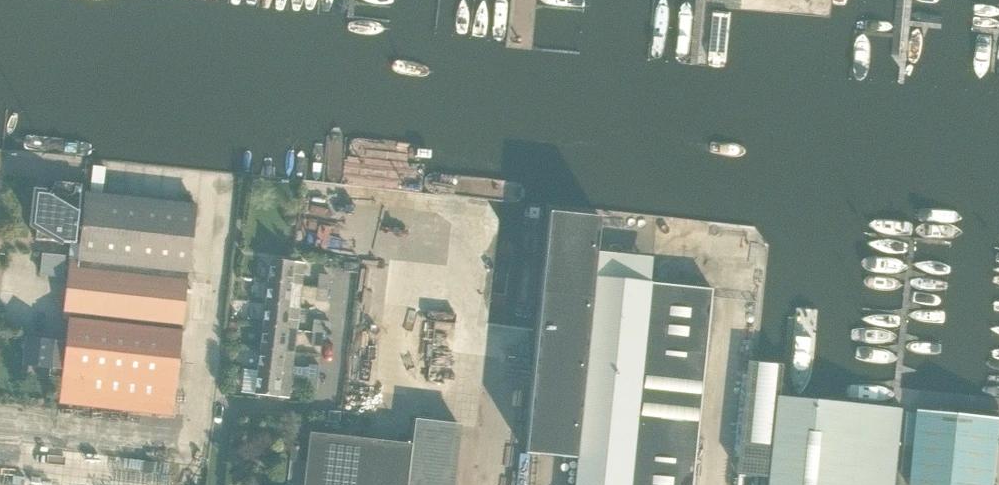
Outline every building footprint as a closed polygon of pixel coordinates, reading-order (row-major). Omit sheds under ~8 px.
[(105,166),(94,165),(91,193),(102,194),(105,166)] [(81,184),(56,181),(48,194),(46,194),(46,190),(34,189),(29,227),(36,231),(35,239),(75,243),(81,184)] [(59,403),(173,415),(196,205),(86,192),(78,260),(69,259),(62,319),(68,319),(66,337),(54,335),(53,341),(25,338),(22,365),(50,368),(49,376),(62,377),(59,403)] [(550,213),(541,292),(525,453),(578,458),(575,484),(692,484),(712,289),(651,283),(654,257),(598,251),(601,217),(550,213)] [(304,224),(304,236),(333,235),(332,223),(304,224)] [(40,274),(62,277),(64,257),(43,254),(40,274)] [(304,263),(270,259),(268,282),(301,286),(304,263)] [(299,308),(301,286),(268,282),(265,305),(299,308)] [(326,301),(327,288),(317,287),(316,300),(326,301)] [(296,330),(299,308),(265,305),(262,327),(296,330)] [(441,332),(443,332),(444,314),(426,313),(423,375),(439,376),(441,332)] [(313,319),(312,332),(322,333),(324,333),(325,322),(325,320),(313,319)] [(260,350),(294,353),(296,330),(262,327),(260,350)] [(321,346),(322,333),(312,332),(311,345),(321,346)] [(309,364),(308,367),(292,365),(294,353),(260,350),(257,371),(291,375),(291,374),(307,376),(307,377),(317,378),(319,365),(309,364)] [(785,364),(755,361),(751,361),(739,474),(772,477),(772,484),(895,484),(903,408),(897,408),(794,397),(782,396),(785,364)] [(288,398),(291,375),(257,371),(255,394),(288,398)] [(316,390),(317,378),(307,377),(306,389),(316,390)] [(912,484),(994,484),(998,437),(998,418),(920,410),(920,412),(909,411),(905,445),(916,446),(912,484)] [(329,421),(338,422),(339,413),(329,412),(329,421)] [(461,424),(414,419),(412,443),(407,484),(455,484),(461,424)] [(412,443),(310,432),(309,444),(292,442),(287,484),(288,484),(407,484),(412,443)] [(0,483),(0,484),(158,484),(158,481),(2,463),(0,483)]
